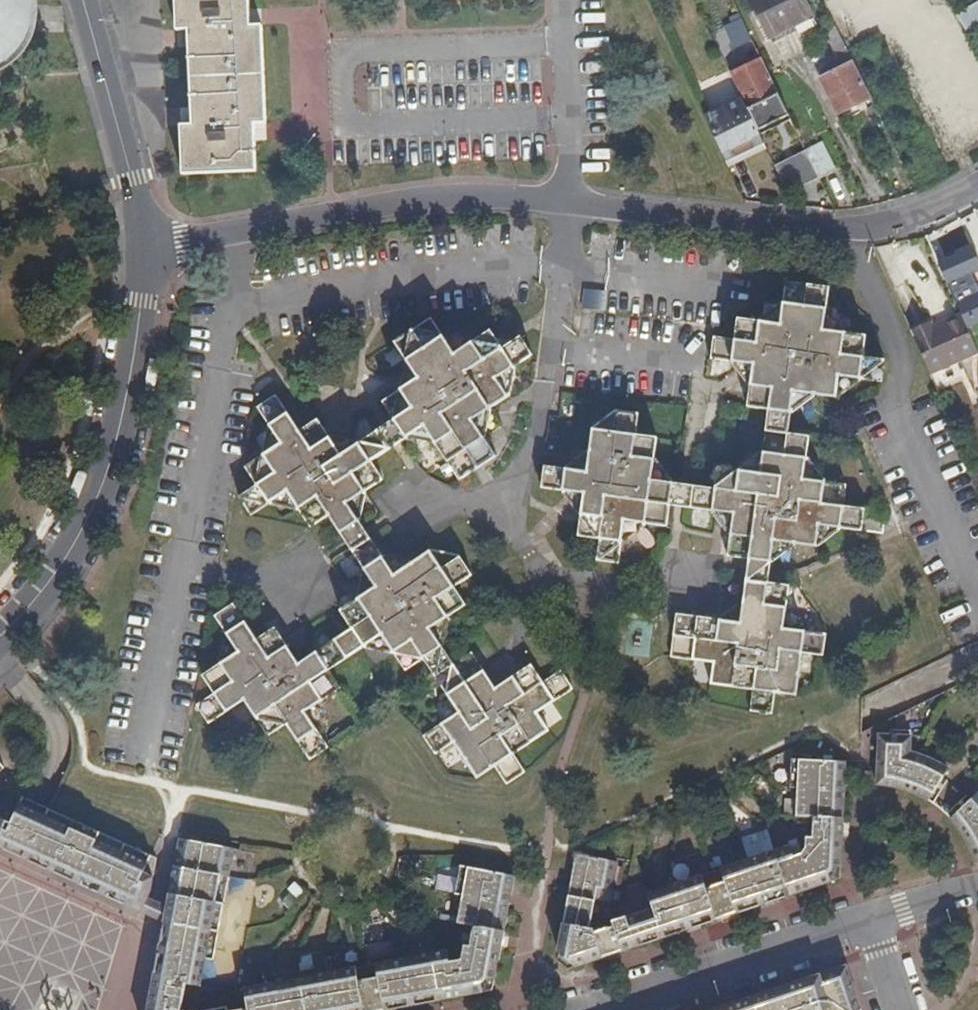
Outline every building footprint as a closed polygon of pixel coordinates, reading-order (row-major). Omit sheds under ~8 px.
[(5,64),(16,55),(24,43),(30,29),(32,14),(31,0),(0,0),(0,67),(5,64)] [(255,170),(254,141),(254,123),(265,122),(262,25),(250,25),(249,8),(249,0),(175,0),(176,29),(188,28),(189,47),(191,96),(178,96),(179,108),(179,126),(181,172),(255,170)] [(803,0),(750,0),(769,38),(811,18),(803,0)] [(970,7),(957,15),(964,26),(977,18),(970,7)] [(753,44),(741,19),(726,28),(734,44),(739,42),(741,45),(745,43),(747,47),(753,44)] [(847,50),(843,42),(833,47),(842,66),(851,62),(852,61),(847,50)] [(761,58),(730,73),(758,130),(789,115),(761,58)] [(851,62),(842,66),(820,77),(838,114),(869,98),(851,62)] [(740,97),(704,115),(725,161),(762,143),(740,97)] [(762,143),(725,161),(728,168),(765,150),(762,143)] [(811,161),(808,153),(803,145),(796,148),(804,164),(811,161)] [(811,161),(820,180),(837,171),(824,145),(808,153),(811,161)] [(949,253),(935,259),(952,294),(965,288),(949,253)] [(764,430),(787,432),(793,390),(835,395),(838,375),(879,380),(882,358),(863,355),(865,333),(821,328),(827,285),(782,279),(778,322),(735,317),(732,340),(711,337),(707,356),(731,360),(751,363),(745,405),(767,409),(764,430)] [(584,288),(583,308),(605,309),(606,290),(584,288)] [(912,332),(930,373),(977,350),(961,314),(933,328),(930,323),(912,332)] [(376,432),(388,450),(425,426),(460,479),(494,457),(482,438),(501,426),(489,408),(506,397),(494,379),(531,354),(520,336),(503,348),(490,329),(453,354),(431,318),(394,342),(418,378),(382,401),(394,420),(376,432)] [(388,450),(376,432),(339,456),(316,420),(298,430),(276,395),(256,407),(280,443),(246,464),(264,507),(288,492),(310,527),(328,515),(349,546),(366,533),(347,503),(382,480),(370,462),(388,450)] [(680,506),(684,483),(650,479),(655,436),(633,433),(635,413),(613,410),(590,427),(584,471),(542,465),(539,487),(582,493),(576,536),(596,538),(593,560),(616,563),(623,520),(666,526),(669,505),(680,506)] [(787,432),(764,430),(758,472),(716,467),(712,487),(684,483),(680,506),(731,513),(725,556),(748,559),(746,569),(768,571),(772,539),(814,545),(817,523),(861,529),(863,507),(843,504),(845,484),(802,478),(808,435),(787,432)] [(264,507),(246,464),(244,466),(255,486),(239,497),(251,516),(264,507)] [(366,533),(349,546),(376,588),(339,612),(351,629),(324,647),(330,661),(333,668),(382,635),(405,670),(423,659),(434,676),(452,665),(429,629),(465,606),(453,587),(470,576),(456,555),(432,550),(394,576),(366,533)] [(768,571),(746,569),(739,623),(674,614),(667,657),(711,663),(707,685),(751,691),(749,710),(771,713),(774,694),(794,697),(800,653),(822,655),(825,634),(783,628),(789,585),(767,582),(768,571)] [(304,712),(325,699),(311,669),(306,659),(298,665),(275,630),(257,642),(232,605),(213,618),(237,654),(201,678),(213,696),(196,707),(208,725),(243,702),(266,738),(285,725),(308,760),(327,748),(304,712)] [(328,671),(333,668),(330,661),(324,647),(306,659),(311,669),(325,699),(339,689),(328,671)] [(452,665),(434,676),(459,713),(422,737),(435,756),(453,744),(477,780),(495,768),(505,785),(524,773),(512,757),(549,732),(537,713),(571,689),(560,671),(541,683),(530,666),(494,689),(471,653),(452,665)] [(930,801),(952,767),(930,755),(910,748),(911,738),(880,735),(877,784),(904,788),(930,801)] [(836,879),(845,761),(792,760),(790,787),(797,789),(797,816),(814,817),(813,837),(807,838),(806,852),(794,857),(790,846),(649,893),(653,906),(612,920),(615,926),(596,932),(594,928),(589,928),(597,888),(612,891),(618,862),(577,855),(559,952),(574,965),(610,954),(726,916),(836,879)] [(157,858),(15,795),(0,808),(0,847),(119,901),(141,911),(150,890),(157,858)] [(977,866),(977,795),(951,817),(962,832),(970,847),(977,866)] [(174,866),(164,922),(149,1004),(148,1009),(180,1009),(185,984),(199,986),(204,959),(210,960),(233,848),(180,838),(174,866)] [(163,861),(157,858),(150,890),(141,911),(150,915),(164,922),(174,866),(163,861)] [(494,990),(503,940),(514,876),(460,866),(455,894),(463,896),(459,924),(474,927),(471,946),(464,946),(463,960),(450,961),(448,951),(244,989),(248,1008),(237,1009),(384,1009),(494,990)] [(847,966),(814,977),(715,1009),(862,1009),(847,966)]
